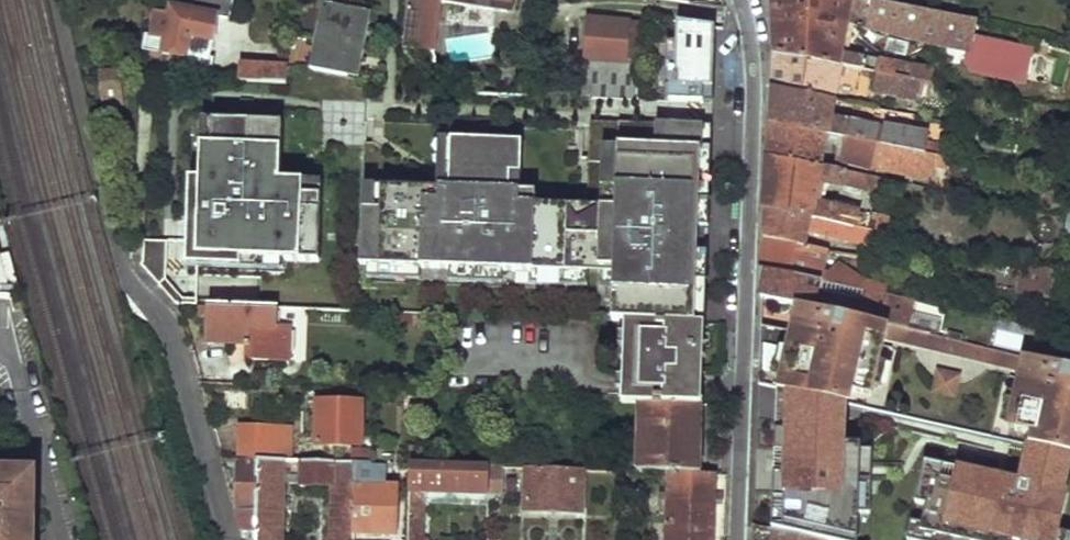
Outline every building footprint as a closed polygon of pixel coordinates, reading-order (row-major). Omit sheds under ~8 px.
[(157,0),(153,34),(167,35),(165,49),(188,50),(188,52),(211,52),(217,7),(225,8),(226,6),(227,6),(228,0),(190,0),(190,4),(157,0)] [(398,44),(431,49),(438,0),(404,0),(398,44)] [(512,12),(515,0),(445,0),(512,12)] [(770,50),(836,61),(879,68),(929,77),(933,77),(934,65),(844,47),(850,10),(869,14),(867,23),(971,41),(978,15),(886,0),(771,0),(770,50)] [(369,11),(321,2),(308,67),(357,76),(369,11)] [(672,84),(710,85),(711,25),(675,21),(674,42),(673,76),(672,75),(672,84)] [(643,31),(584,23),(579,63),(638,70),(643,31)] [(709,100),(710,85),(672,84),(672,75),(673,76),(674,42),(665,41),(663,99),(709,100)] [(937,47),(935,56),(944,58),(946,49),(937,47)] [(770,50),(769,86),(831,97),(889,107),(890,99),(833,88),(836,61),(770,50)] [(239,62),(238,80),(267,82),(283,83),(285,64),(239,62)] [(638,70),(579,63),(574,100),(634,103),(638,70)] [(879,68),(877,85),(903,89),(900,102),(911,103),(914,88),(926,90),(929,77),(879,68)] [(926,124),(831,108),(831,97),(769,86),(769,120),(827,130),(842,133),(935,149),(936,137),(924,135),(926,124)] [(618,319),(696,321),(697,266),(705,266),(705,250),(696,250),(676,250),(676,234),(696,235),(696,224),(706,225),(706,199),(697,199),(698,157),(679,156),(680,123),(587,120),(584,205),(533,204),(533,191),(518,190),(507,190),(508,173),(518,173),(519,141),(448,139),(447,188),(435,188),(379,186),(378,210),(360,209),(359,266),(611,273),(610,318),(618,319)] [(769,120),(768,155),(822,164),(827,130),(769,120)] [(282,260),(317,261),(319,195),(301,195),(302,182),(279,181),(280,123),(211,121),(210,146),(200,146),(199,181),(196,258),(282,260)] [(210,146),(211,121),(200,121),(200,146),(210,146)] [(698,157),(708,157),(709,123),(680,123),(679,156),(698,157)] [(842,133),(836,161),(870,169),(871,164),(932,176),(936,160),(945,162),(947,151),(935,149),(842,133)] [(436,139),(435,188),(447,188),(448,139),(436,139)] [(768,155),(768,207),(870,228),(880,230),(882,215),(819,203),(823,178),(875,189),(877,174),(822,164),(768,155)] [(1056,156),(1054,170),(1065,172),(1067,158),(1056,156)] [(708,157),(698,157),(697,199),(706,199),(708,157)] [(508,173),(507,190),(518,190),(518,173),(508,173)] [(282,260),(196,258),(199,181),(188,180),(186,268),(282,271),(282,260)] [(319,182),(302,182),(301,195),(319,195),(319,182)] [(378,210),(379,186),(361,186),(360,209),(378,210)] [(768,207),(767,237),(809,246),(811,235),(866,247),(870,228),(768,207)] [(676,234),(676,250),(696,250),(696,235),(676,234)] [(767,237),(758,265),(889,292),(891,280),(846,271),(846,267),(828,263),(830,250),(809,246),(767,237)] [(143,241),(142,263),(140,265),(159,286),(166,280),(167,241),(143,241)] [(1062,267),(1020,258),(1017,271),(1028,273),(1026,289),(1056,295),(1062,267)] [(889,292),(758,265),(757,291),(792,299),(886,319),(911,324),(916,298),(889,292)] [(697,266),(696,321),(700,321),(703,321),(705,266),(697,266)] [(886,319),(792,299),(786,329),(779,366),(771,364),(772,356),(756,353),(755,385),(774,389),(774,392),(843,405),(845,391),(861,395),(867,366),(876,368),(882,336),(886,319)] [(218,307),(218,345),(252,346),(252,361),(297,364),(298,331),(282,330),(283,309),(218,307)] [(618,319),(618,392),(618,395),(661,396),(661,401),(694,402),(699,402),(700,321),(696,321),(618,319)] [(911,324),(886,319),(882,336),(1020,363),(1024,349),(911,324)] [(786,329),(757,323),(756,353),(772,356),(771,364),(779,366),(786,329)] [(1024,349),(1020,363),(1014,397),(1023,399),(1017,428),(1032,431),(1030,442),(1069,450),(1069,359),(1024,349)] [(867,366),(861,395),(870,397),(876,368),(867,366)] [(959,370),(936,366),(933,378),(931,389),(954,394),(959,370)] [(1023,399),(1014,397),(1008,426),(1017,428),(1023,399)] [(315,401),(315,444),(359,443),(357,400),(315,401)] [(633,401),(635,467),(664,467),(698,468),(694,402),(661,401),(633,401)] [(850,433),(799,420),(789,460),(835,471),(841,446),(846,447),(850,433)] [(273,459),(273,425),(237,424),(236,458),(254,458),(273,459)] [(354,460),(350,532),(394,531),(395,486),(379,486),(380,463),(379,461),(380,441),(370,441),(370,449),(370,461),(354,460)] [(370,449),(351,449),(351,460),(354,460),(370,461),(370,449)] [(1021,527),(1069,538),(1069,464),(1036,457),(1021,527)] [(234,458),(238,522),(242,534),(252,536),(254,458),(236,458),(234,458)] [(252,536),(254,539),(284,539),(286,482),(299,482),(300,459),(273,459),(254,458),(252,536)] [(299,482),(331,483),(329,539),(349,539),(350,532),(354,460),(351,460),(300,459),(299,482)] [(407,539),(428,539),(422,539),(423,493),(487,494),(487,492),(487,463),(407,461),(407,539)] [(487,463),(487,492),(500,492),(500,463),(487,463)] [(526,464),(527,507),(582,508),(581,466),(526,464)] [(664,539),(713,539),(713,469),(698,468),(664,467),(664,539)] [(879,475),(848,469),(845,488),(875,495),(879,475)] [(785,529),(836,539),(840,539),(847,490),(762,472),(762,495),(788,501),(785,529)] [(982,478),(954,472),(948,501),(976,507),(982,478)] [(36,522),(26,522),(26,512),(36,512),(37,473),(0,473),(0,539),(36,539),(36,522)] [(885,498),(881,517),(893,518),(894,510),(901,511),(902,502),(885,498)] [(785,529),(751,521),(751,539),(836,539),(785,529)] [(849,539),(891,539),(892,537),(850,528),(849,539)]
